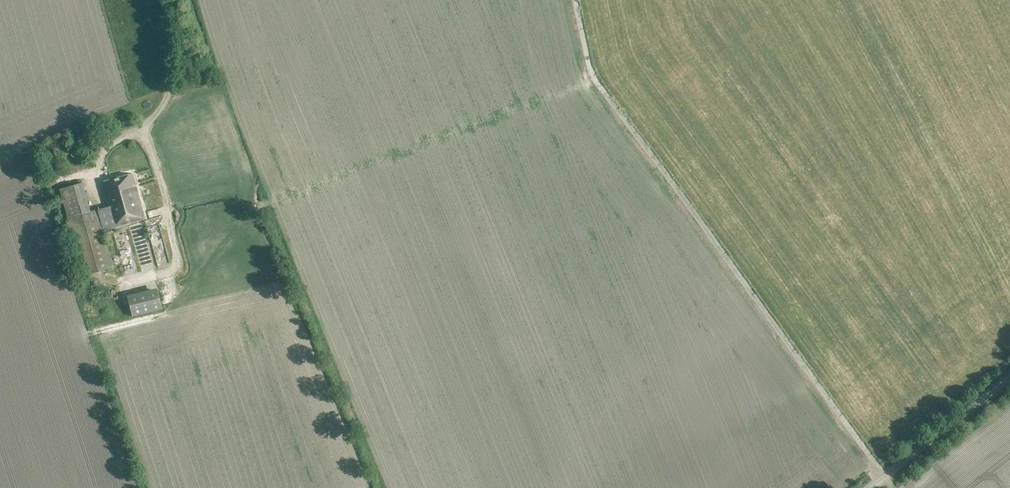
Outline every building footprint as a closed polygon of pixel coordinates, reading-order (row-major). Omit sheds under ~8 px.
[(87,127),(69,134),(72,144),(91,137),(87,127)] [(90,212),(82,183),(59,190),(84,276),(112,268),(102,230),(144,218),(132,174),(102,183),(108,207),(90,212)] [(158,292),(128,299),(133,317),(162,309),(158,292)]
